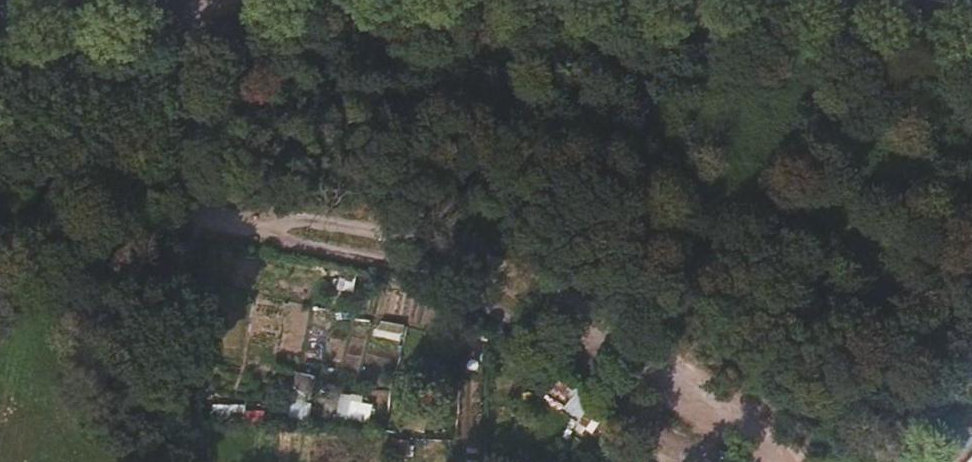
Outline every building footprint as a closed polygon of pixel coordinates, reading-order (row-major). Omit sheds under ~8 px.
[(357,277),(340,275),(338,291),(354,293),(357,277)] [(200,361),(199,376),(210,377),(211,362),(200,361)] [(216,400),(215,419),(245,420),(246,402),(216,400)] [(370,407),(341,402),(338,420),(368,425),(370,407)] [(585,438),(570,432),(559,457),(569,461),(575,461),(585,438)] [(391,454),(413,455),(414,435),(392,434),(391,454)]
